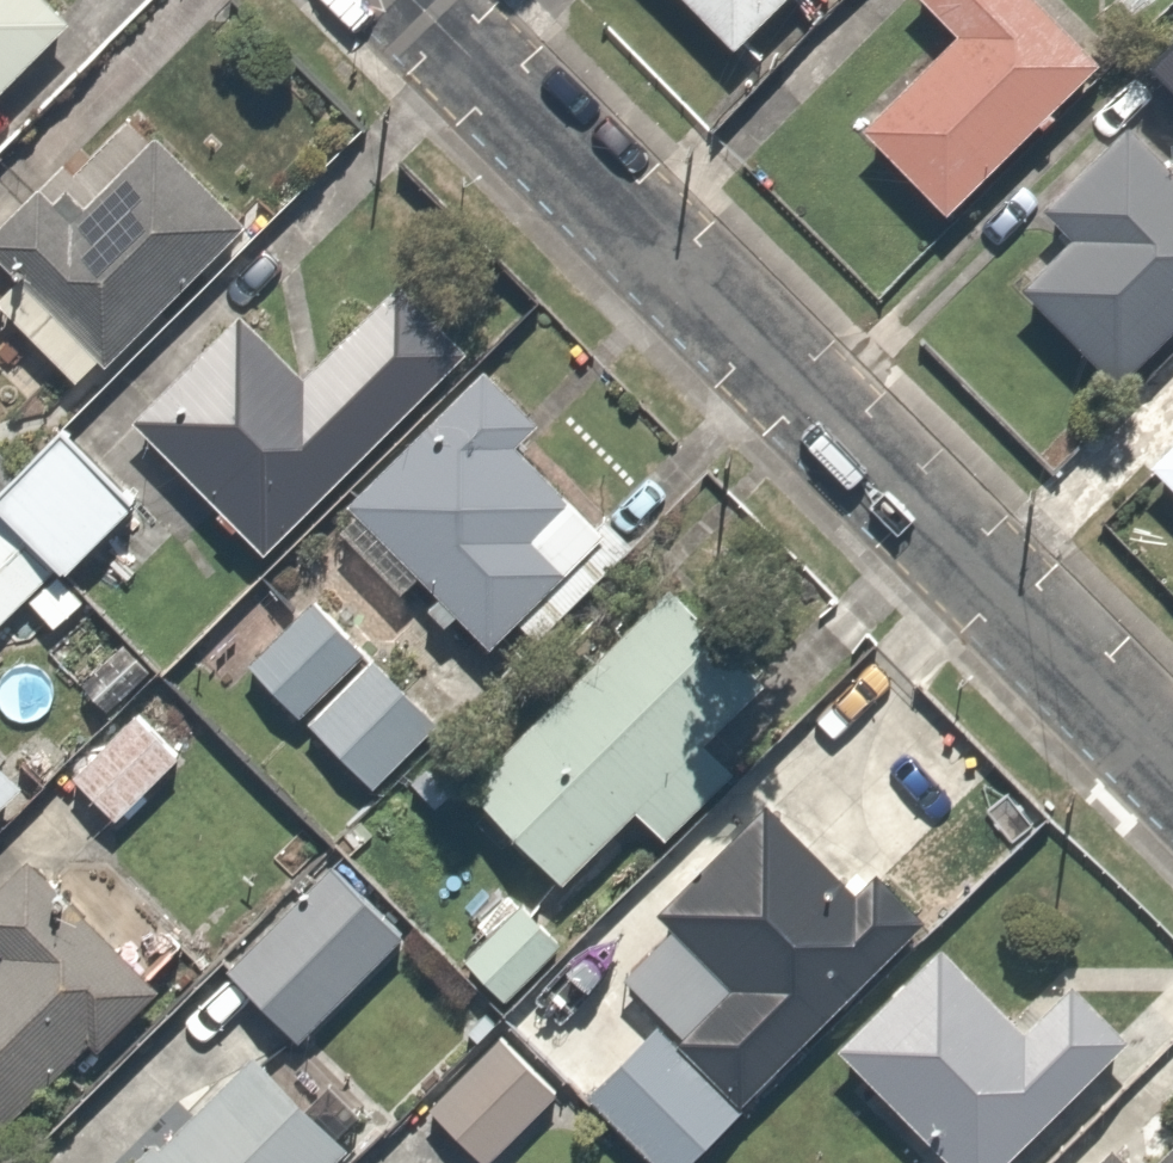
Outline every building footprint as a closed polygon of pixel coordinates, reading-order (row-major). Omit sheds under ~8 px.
[(72,19),(54,0),(0,0),(0,87),(72,19)] [(743,49),(787,0),(689,0),(743,49)] [(958,30),(866,126),(950,206),(1098,51),(1045,0),(926,0),(958,30)] [(1160,20),(1172,35),(1172,9),(1160,20)] [(1073,230),(1019,281),(1123,393),(1172,346),(1172,153),(1165,144),(1159,150),(1128,117),(1043,197),(1073,230)] [(53,353),(78,378),(104,352),(236,218),(150,133),(67,218),(26,177),(0,203),(0,250),(24,274),(0,299),(0,301),(32,333),(30,334),(28,334),(25,335),(23,336),(21,338),(20,340),(18,342),(17,344),(16,346),(15,349),(15,351),(15,354),(15,356),(16,358),(17,361),(18,363),(20,365),(22,366),(24,368),(26,369),(28,370),(31,371),(33,371),(35,371),(38,371),(40,370),(43,369),(45,368),(47,367),(48,365),(50,363),(51,361),(52,358),(53,356),(53,353)] [(314,363),(246,296),(131,412),(266,544),(461,346),(395,280),(314,363)] [(514,437),(534,415),(473,359),(340,504),(492,644),(605,521),(514,437)] [(0,483),(0,499),(69,564),(128,501),(51,428),(0,483)] [(1162,476),(1111,534),(1172,589),(1172,429),(1145,461),(1162,476)] [(39,574),(0,540),(0,619),(39,574)] [(320,584),(246,655),(295,706),(369,635),(320,584)] [(558,870),(631,803),(664,838),(740,768),(708,733),(757,688),(670,592),(470,774),(558,870)] [(374,645),(304,714),(367,780),(438,711),(374,645)] [(133,710),(71,771),(116,816),(178,755),(133,710)] [(23,772),(0,750),(0,796),(23,772)] [(652,905),(730,976),(683,1027),(752,1090),(798,1039),(922,904),(882,867),(871,879),(775,792),(739,832),(728,821),(652,905)] [(330,855),(222,955),(295,1034),(403,934),(330,855)] [(2,948),(0,950),(0,1128),(125,982),(0,874),(0,946),(2,948)] [(506,889),(453,944),(511,999),(563,944),(506,889)] [(939,938),(832,1042),(950,1162),(987,1162),(1121,1033),(1076,987),(1030,1032),(939,938)] [(587,1088),(659,1162),(687,1162),(739,1114),(653,1025),(587,1088)] [(417,1106),(474,1162),(482,1162),(551,1094),(490,1033),(417,1106)] [(149,1123),(112,1162),(314,1162),(346,1128),(253,1042),(164,1138),(149,1123)] [(1142,1162),(1172,1162),(1172,1133),(1142,1162)] [(1119,1147),(1103,1162),(1135,1162),(1119,1147)]
